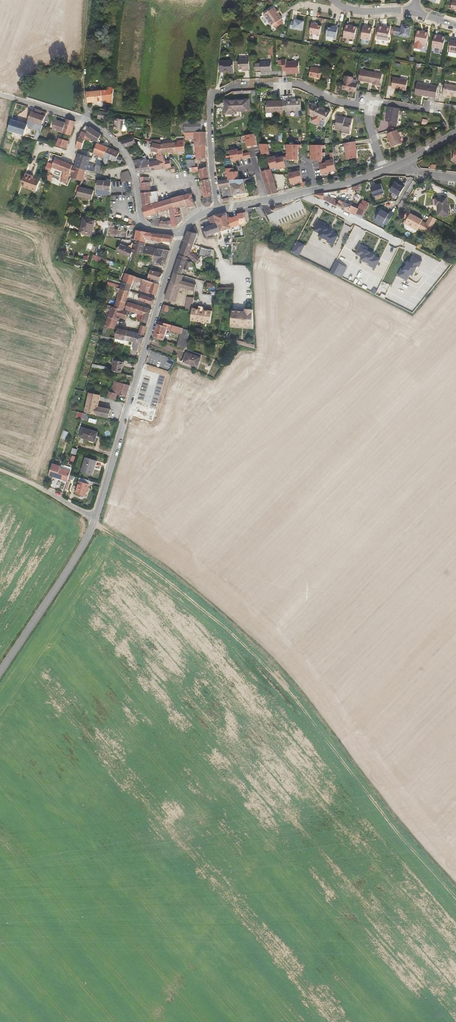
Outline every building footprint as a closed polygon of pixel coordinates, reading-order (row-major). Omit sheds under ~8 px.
[(448,4),(446,13),(450,14),(450,16),(455,17),(455,6),(448,4)] [(278,21),(274,16),(273,14),(271,11),(261,17),(268,27),(269,27),(277,22),(278,21)] [(277,22),(269,27),(272,30),(279,25),(277,22)] [(298,25),(289,23),(289,26),(285,25),(284,32),(296,34),(298,25)] [(312,27),(306,26),(304,37),(314,38),(316,29),(312,28),(312,27)] [(351,31),(340,28),(337,41),(348,44),(351,31)] [(333,30),(326,29),(326,31),(322,30),(321,39),(330,41),(333,30)] [(386,31),(374,29),(371,42),(383,44),(386,31)] [(406,31),(397,29),(395,40),(404,42),(406,31)] [(361,31),(357,30),(355,43),(364,45),(366,33),(361,32),(361,31)] [(423,37),(412,35),(409,48),(420,50),(423,37)] [(441,42),(429,40),(426,53),(438,55),(441,42)] [(451,45),(446,44),(443,56),(453,59),(455,46),(451,46),(451,45)] [(283,56),(279,56),(279,66),(283,66),(283,68),(295,68),(295,57),(283,57),(283,56)] [(225,70),(225,58),(216,58),(216,69),(221,69),(221,67),(224,68),(224,70),(225,70)] [(268,61),(251,61),(251,71),(268,71),(268,61)] [(317,68),(306,66),(304,75),(310,77),(310,75),(315,76),(317,68)] [(379,77),(356,72),(354,81),(377,86),(379,77)] [(337,90),(352,94),(352,91),(354,84),(348,84),(350,79),(340,76),(337,90)] [(404,80),(391,77),(389,86),(396,87),(396,88),(402,90),(404,80)] [(435,90),(415,85),(412,96),(433,100),(435,90)] [(455,88),(442,86),(439,99),(443,99),(444,97),(453,99),(455,88)] [(105,105),(111,106),(113,91),(108,90),(107,93),(100,94),(101,103),(106,103),(105,105)] [(101,103),(100,94),(85,96),(86,106),(89,105),(101,103)] [(252,111),(252,109),(252,98),(227,99),(228,115),(239,115),(243,115),(243,111),(252,111)] [(288,102),(285,102),(285,112),(288,111),(302,111),(302,99),(297,99),(297,100),(288,100),(288,102)] [(266,101),(267,113),(272,113),(285,112),(285,102),(283,100),(266,101)] [(331,112),(314,104),(311,109),(311,115),(325,122),(331,112)] [(391,129),(396,110),(384,108),(381,123),(384,124),(383,128),(391,129)] [(12,124),(8,135),(23,140),(25,140),(27,132),(40,136),(41,131),(46,116),(40,114),(39,119),(31,116),(31,118),(30,118),(28,122),(29,122),(27,129),(12,124)] [(104,115),(96,114),(96,122),(103,123),(104,115)] [(334,123),(348,126),(350,122),(342,120),(342,118),(336,116),(334,123)] [(201,126),(202,118),(182,117),(181,126),(185,126),(185,130),(195,130),(195,140),(196,140),(197,152),(206,152),(205,141),(205,126),(201,126)] [(114,121),(112,132),(124,134),(125,123),(114,121)] [(70,124),(65,122),(63,128),(65,129),(62,138),(68,139),(70,140),(74,125),(70,124)] [(346,133),(348,126),(334,123),(332,129),(346,133)] [(65,129),(63,128),(55,126),(53,135),(61,137),(62,138),(65,129)] [(86,129),(85,129),(78,142),(76,152),(82,154),(86,142),(90,131),(88,130),(86,129)] [(94,135),(90,131),(86,142),(99,146),(101,140),(94,135)] [(246,147),(256,146),(254,134),(244,135),(246,147)] [(400,146),(395,134),(392,134),(387,136),(385,137),(390,150),(400,146)] [(159,136),(160,141),(161,150),(165,149),(168,149),(168,152),(172,151),(172,149),(169,140),(164,141),(163,135),(159,136)] [(176,139),(173,139),(169,140),(172,149),(178,148),(181,147),(184,147),(182,135),(180,136),(175,136),(176,139)] [(145,162),(147,170),(165,166),(163,158),(161,150),(160,141),(151,141),(150,149),(155,149),(156,157),(155,157),(156,160),(145,162)] [(138,148),(135,142),(125,148),(128,153),(138,148)] [(357,142),(345,144),(348,160),(359,159),(357,142)] [(59,143),(57,151),(66,153),(68,146),(59,143)] [(261,155),(269,154),(267,143),(259,145),(261,155)] [(286,161),(298,160),(298,145),(286,145),(286,161)] [(310,160),(323,160),(323,153),(322,153),(322,146),(310,146),(310,160)] [(105,162),(109,151),(99,148),(95,159),(105,162)] [(250,158),(249,152),(243,154),(242,150),(238,151),(237,149),(229,150),(231,158),(232,161),(250,158)] [(121,156),(109,151),(105,162),(104,166),(108,167),(109,163),(119,164),(124,162),(120,160),(121,156)] [(206,152),(197,152),(194,153),(194,156),(194,160),(196,160),(198,159),(198,161),(206,160),(206,152)] [(330,161),(318,163),(321,175),(336,171),(332,152),(329,153),(330,161)] [(276,155),(269,157),(272,169),(279,167),(280,169),(287,167),(284,155),(277,157),(276,155)] [(76,170),(87,174),(91,162),(80,159),(76,170)] [(134,165),(137,172),(147,170),(145,162),(145,161),(144,161),(144,160),(132,162),(134,164),(134,165)] [(207,168),(206,160),(198,161),(200,174),(208,173),(207,168)] [(413,163),(417,170),(424,171),(418,161),(413,163)] [(72,178),(73,175),(74,169),(66,167),(57,164),(55,170),(54,173),(66,177),(72,178)] [(261,169),(268,192),(272,191),(278,190),(272,171),(270,166),(261,169)] [(54,173),(55,170),(49,168),(47,177),(52,178),(54,173)] [(96,169),(94,176),(100,178),(103,170),(96,169)] [(73,182),(83,185),(87,174),(76,170),(74,176),(73,182)] [(289,172),(290,184),(302,183),(301,171),(289,172)] [(129,177),(128,172),(124,173),(119,178),(119,183),(131,181),(129,177)] [(139,175),(142,192),(152,190),(150,177),(139,175)] [(72,178),(66,177),(64,182),(63,181),(62,184),(64,185),(64,186),(68,188),(72,178)] [(27,179),(24,191),(39,196),(42,186),(32,183),(32,181),(27,179)] [(203,192),(210,191),(209,185),(209,179),(201,180),(203,192)] [(248,195),(246,181),(232,181),(233,186),(235,197),(248,195)] [(396,182),(391,191),(400,196),(405,187),(396,182)] [(386,193),(383,183),(371,187),(374,197),(386,193)] [(109,199),(109,195),(109,185),(105,185),(100,185),(97,185),(96,193),(97,194),(97,199),(109,199)] [(143,201),(144,204),(160,200),(159,190),(152,190),(142,192),(143,201)] [(78,200),(92,204),(93,194),(81,191),(78,200)] [(211,198),(210,191),(203,192),(203,195),(202,199),(205,202),(207,202),(210,201),(211,198)] [(185,207),(189,206),(193,205),(191,193),(181,195),(172,197),(173,206),(185,204),(185,207)] [(352,215),(356,207),(338,198),(336,200),(322,193),(312,195),(352,215)] [(174,211),(173,209),(173,206),(172,197),(156,202),(157,212),(169,208),(172,225),(176,225),(175,216),(174,211)] [(361,199),(356,207),(352,215),(373,226),(376,219),(381,210),(361,199)] [(451,216),(451,200),(439,200),(439,208),(442,208),(441,216),(451,216)] [(159,219),(157,212),(156,202),(144,206),(143,206),(144,216),(151,214),(152,219),(151,223),(154,224),(159,225),(160,220),(159,219)] [(265,214),(261,206),(254,208),(260,216),(265,214)] [(236,212),(239,222),(243,220),(243,216),(244,216),(244,209),(236,210),(236,212)] [(217,229),(228,225),(226,216),(225,210),(219,211),(213,213),(217,229)] [(381,210),(376,219),(389,226),(395,214),(392,212),(391,215),(381,210)] [(413,229),(414,228),(402,221),(406,212),(403,211),(400,217),(402,218),(400,222),(413,229)] [(228,225),(229,229),(238,227),(237,222),(239,222),(236,212),(226,216),(228,225)] [(418,219),(406,212),(402,221),(414,228),(414,227),(425,232),(430,223),(423,220),(422,222),(418,220),(418,219)] [(217,229),(213,213),(208,216),(209,225),(203,228),(202,226),(201,226),(204,234),(205,234),(213,231),(216,230),(217,229)] [(426,214),(423,220),(430,223),(432,218),(426,214)] [(87,236),(95,238),(98,224),(86,221),(84,231),(82,231),(82,235),(83,235),(83,236),(87,236)] [(330,244),(335,235),(329,232),(324,230),(325,228),(320,226),(321,224),(317,221),(312,231),(316,233),(315,235),(320,238),(319,240),(324,242),(324,241),(330,244)] [(196,231),(194,225),(190,230),(188,230),(185,240),(194,243),(198,232),(196,231)] [(149,239),(150,232),(141,230),(138,229),(137,231),(131,250),(131,251),(142,253),(143,245),(144,246),(146,239),(149,239)] [(161,234),(150,232),(149,239),(160,241),(161,234)] [(171,236),(161,234),(160,241),(161,241),(161,243),(169,245),(170,243),(171,243),(172,241),(173,238),(171,236)] [(194,243),(185,240),(181,252),(191,255),(193,256),(197,261),(199,259),(200,259),(201,258),(201,256),(202,255),(193,251),(191,250),(192,249),(194,243)] [(299,243),(292,254),(301,258),(306,247),(299,243)] [(118,245),(114,253),(128,259),(131,251),(131,250),(118,245)] [(372,268),(377,259),(371,256),(366,253),(367,252),(362,249),(363,247),(359,245),(354,254),(358,256),(357,259),(362,261),(361,263),(366,266),(366,265),(372,268)] [(168,254),(169,250),(156,248),(154,255),(167,257),(168,254)] [(152,263),(154,255),(149,254),(145,253),(143,253),(141,257),(141,261),(152,263)] [(189,256),(180,253),(179,257),(175,271),(183,273),(184,267),(189,268),(192,261),(195,262),(196,261),(191,258),(189,256)] [(106,264),(108,260),(94,254),(92,258),(106,264)] [(166,262),(167,257),(154,255),(152,263),(158,264),(164,266),(165,266),(166,262)] [(423,261),(413,257),(410,263),(408,268),(406,267),(404,271),(402,270),(400,275),(409,279),(411,275),(414,276),(416,272),(418,273),(420,268),(420,267),(423,261)] [(338,263),(333,273),(341,277),(347,267),(338,263)] [(160,281),(162,275),(150,271),(146,270),(144,278),(143,280),(159,285),(160,281)] [(183,273),(175,271),(171,282),(181,284),(183,278),(184,273),(183,273)] [(121,283),(131,286),(132,282),(134,278),(123,276),(121,283)] [(150,295),(156,296),(159,285),(143,280),(141,280),(134,278),(132,282),(136,284),(141,285),(140,287),(139,292),(150,295)] [(181,284),(196,287),(197,281),(183,278),(181,284)] [(181,284),(171,282),(168,291),(166,298),(173,299),(173,298),(176,299),(181,284)] [(115,290),(119,291),(128,293),(131,286),(121,283),(120,285),(119,288),(114,286),(113,289),(115,290)] [(383,283),(378,293),(386,298),(392,288),(383,283)] [(108,288),(102,309),(104,309),(110,289),(108,288)] [(116,298),(113,310),(122,312),(128,295),(130,295),(130,293),(128,293),(119,291),(116,298)] [(155,299),(141,296),(139,300),(154,304),(155,299)] [(142,317),(145,308),(127,303),(125,311),(127,311),(129,312),(129,313),(138,316),(142,317)] [(215,319),(216,307),(195,305),(194,310),(194,317),(215,319)] [(148,324),(152,310),(145,308),(142,317),(141,321),(141,322),(148,324)] [(111,309),(110,311),(109,315),(108,319),(118,322),(119,318),(122,318),(125,319),(126,315),(126,313),(122,312),(113,310),(111,309)] [(232,327),(256,329),(254,310),(246,310),(246,312),(233,311),(232,321),(232,327)] [(111,330),(115,330),(118,322),(108,319),(107,321),(105,329),(111,330)] [(165,328),(156,325),(153,337),(162,341),(165,328)] [(179,335),(181,328),(173,325),(171,333),(179,335)] [(144,338),(146,329),(140,328),(139,334),(138,336),(144,338)] [(145,338),(144,338),(138,336),(134,335),(119,331),(116,340),(126,342),(134,345),(134,347),(140,349),(142,349),(145,338)] [(177,336),(173,345),(184,350),(188,340),(177,336)] [(198,367),(202,358),(189,354),(186,363),(198,367)] [(124,366),(116,365),(115,367),(114,375),(122,377),(124,366)] [(111,392),(109,398),(108,400),(110,401),(114,402),(116,396),(128,399),(131,388),(116,384),(114,393),(111,392)] [(85,397),(82,407),(88,408),(91,398),(85,397)] [(91,398),(88,408),(87,416),(111,421),(112,412),(100,410),(101,401),(91,398)] [(101,437),(85,431),(81,441),(97,447),(101,437)] [(96,473),(98,465),(88,462),(84,476),(95,480),(97,473),(96,473)] [(69,489),(72,480),(61,477),(62,474),(53,472),(51,471),(48,482),(69,489)] [(93,484),(82,481),(78,498),(88,501),(93,484)]
